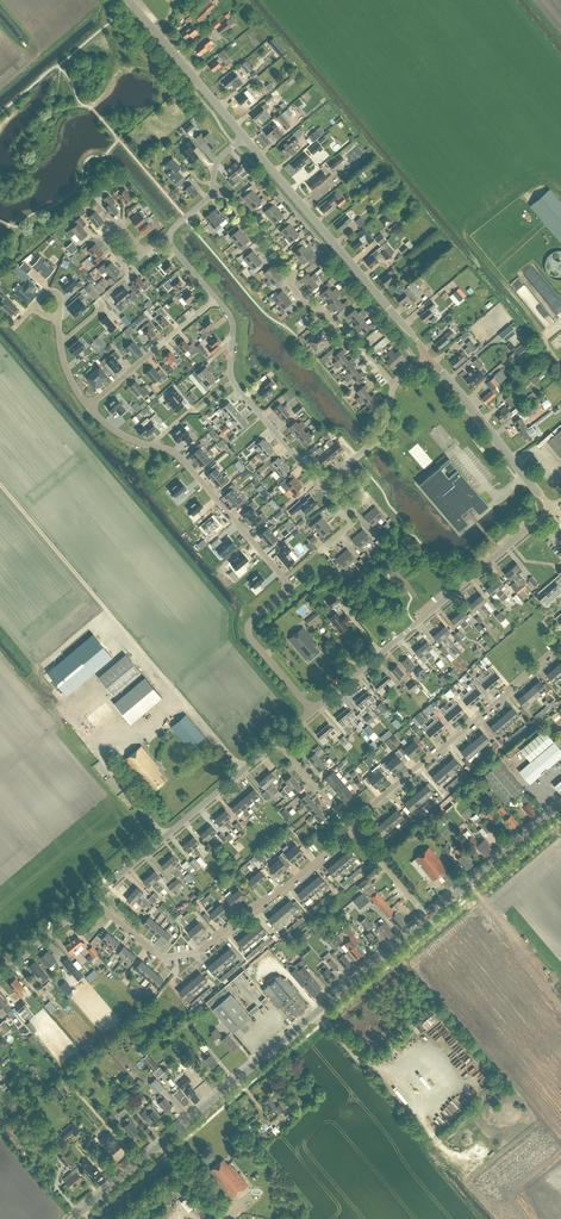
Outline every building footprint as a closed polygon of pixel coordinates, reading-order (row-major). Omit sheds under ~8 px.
[(209,0),(206,0),(197,8),(200,12),(195,16),(199,21),(208,13),(207,11),(214,6),(209,0)] [(227,21),(217,29),(222,35),(232,27),(227,21)] [(181,33),(186,39),(190,35),(193,38),(199,33),(192,24),(181,33)] [(209,38),(195,50),(200,55),(204,52),(205,52),(208,50),(207,49),(209,48),(211,51),(213,49),(211,46),(214,44),(209,38)] [(271,46),(277,41),(274,38),(268,43),(271,46)] [(286,51),(282,47),(276,52),(280,57),(286,51)] [(229,57),(223,50),(218,55),(224,62),(229,57)] [(209,66),(214,72),(218,68),(219,69),(222,66),(216,59),(209,66)] [(241,66),(248,73),(253,69),(246,61),(241,66)] [(232,84),(235,89),(243,83),(239,78),(235,72),(223,82),(227,88),(232,84)] [(266,86),(270,92),(274,88),(270,83),(266,86)] [(274,90),(264,99),(267,103),(274,97),(273,97),(277,94),(274,90)] [(236,99),(241,104),(245,101),(246,102),(249,99),(244,92),(236,99)] [(261,106),(250,115),(255,121),(259,117),(260,118),(267,112),(265,110),(269,107),(266,103),(262,106),(261,106)] [(168,112),(177,125),(184,120),(175,107),(168,112)] [(281,114),(276,118),(286,130),(291,126),(286,120),(281,114)] [(163,138),(176,125),(170,119),(157,131),(163,138)] [(274,122),(264,131),(268,137),(272,134),(276,139),(283,133),(279,129),(280,129),(274,122)] [(317,130),(310,135),(314,140),(320,135),(317,130)] [(195,138),(200,144),(204,141),(211,149),(218,143),(209,132),(204,136),(202,133),(195,138)] [(287,140),(278,148),(283,153),(285,151),(288,155),(290,153),(292,156),(297,151),(293,146),(299,141),(297,139),(293,135),(287,140)] [(318,141),(320,144),(326,140),(323,136),(318,141)] [(184,145),(187,149),(182,153),(191,163),(198,157),(192,150),(196,147),(190,140),(184,145)] [(318,142),(309,150),(313,155),(322,147),(318,142)] [(300,158),(292,164),(296,170),(300,167),(301,167),(305,164),(304,162),(309,157),(305,153),(300,157),(300,158)] [(339,154),(326,164),(330,169),(343,159),(339,154)] [(164,166),(165,165),(169,171),(166,174),(174,184),(183,176),(178,170),(181,168),(173,158),(164,165),(164,166)] [(237,161),(232,166),(239,175),(242,172),(245,176),(250,171),(245,166),(243,168),(237,161)] [(232,166),(226,170),(232,177),(227,181),(232,187),(239,181),(236,177),(239,175),(232,166)] [(307,183),(312,189),(317,186),(317,187),(328,178),(322,171),(307,183)] [(182,185),(185,189),(192,198),(198,192),(191,184),(187,187),(184,184),(182,185)] [(242,198),(247,203),(257,195),(253,191),(256,189),(252,185),(249,187),(251,190),(242,198)] [(100,187),(96,190),(99,194),(105,189),(102,186),(100,187)] [(119,190),(116,192),(126,204),(133,198),(125,189),(121,193),(119,190)] [(549,190),(531,205),(560,240),(560,204),(549,190)] [(318,206),(323,213),(332,206),(330,204),(329,203),(332,201),(337,198),(334,194),(318,206)] [(109,195),(104,199),(108,204),(105,208),(112,217),(118,211),(112,204),(115,202),(109,195)] [(247,203),(252,209),(261,202),(264,205),(267,202),(263,198),(261,200),(257,195),(247,203)] [(264,212),(269,218),(279,210),(275,205),(277,203),(274,199),(270,202),(273,204),(264,212)] [(101,211),(95,204),(92,207),(95,211),(89,217),(97,227),(104,221),(98,214),(101,211)] [(211,213),(222,226),(220,223),(225,218),(226,219),(229,217),(225,211),(221,214),(216,208),(211,213)] [(138,217),(133,221),(138,227),(149,217),(147,214),(145,215),(141,210),(136,214),(138,217)] [(269,218),(274,224),(283,216),(285,219),(288,216),(285,212),(282,214),(279,210),(269,218)] [(207,226),(213,233),(216,231),(222,226),(211,213),(205,218),(210,223),(207,226)] [(342,219),(335,225),(340,231),(347,225),(347,224),(352,220),(350,218),(347,214),(342,218),(342,219)] [(71,229),(67,233),(71,237),(75,233),(80,240),(87,233),(83,229),(83,226),(86,224),(80,217),(75,221),(78,224),(71,229)] [(149,217),(138,227),(142,232),(147,228),(149,231),(155,226),(153,223),(154,223),(149,217)] [(280,231),(285,237),(295,229),(291,224),(293,222),(290,218),(287,221),(289,223),(280,231)] [(356,238),(350,243),(355,250),(363,243),(362,242),(366,240),(367,242),(372,238),(364,228),(355,236),(356,238)] [(231,238),(234,243),(244,234),(239,229),(230,236),(228,233),(225,236),(228,240),(231,238)] [(285,237),(290,243),(299,235),(301,238),(304,235),(301,231),(298,233),(295,229),(285,237)] [(236,249),(239,253),(243,251),(240,248),(249,240),(244,234),(234,243),(238,247),(236,249)] [(47,240),(52,244),(55,240),(51,236),(47,240)] [(293,252),(298,258),(308,250),(304,246),(307,244),(303,239),(300,242),(302,245),(293,252)] [(73,241),(66,247),(72,254),(79,248),(73,241)] [(89,244),(83,249),(86,252),(87,251),(91,255),(100,248),(96,243),(91,247),(89,244)] [(365,261),(371,268),(378,261),(375,257),(380,253),(385,261),(391,256),(382,245),(370,255),(371,256),(365,261)] [(408,248),(405,245),(400,251),(402,253),(408,248)] [(39,247),(33,252),(37,257),(43,252),(39,247)] [(91,255),(88,258),(94,265),(103,258),(100,256),(104,253),(100,248),(91,255)] [(244,260),(248,264),(257,256),(252,250),(244,258),(241,255),(238,257),(242,262),(244,260)] [(298,258),(303,264),(307,261),(309,264),(318,257),(314,252),(312,254),(308,250),(298,258)] [(47,261),(41,256),(32,266),(46,278),(56,267),(48,260),(47,261)] [(249,270),(253,275),(256,272),(253,269),(262,262),(257,256),(248,264),(251,268),(249,270)] [(161,263),(156,267),(158,270),(162,267),(167,273),(174,267),(169,261),(163,265),(161,263)] [(105,271),(107,274),(116,267),(111,262),(108,265),(105,262),(97,269),(102,274),(105,271)] [(405,276),(414,268),(410,263),(400,270),(405,276)] [(31,269),(25,264),(21,268),(27,274),(31,269)] [(265,275),(268,279),(278,271),(273,265),(264,273),(262,270),(259,272),(262,277),(265,275)] [(13,270),(18,274),(22,270),(17,266),(13,270)] [(107,280),(111,285),(119,278),(116,275),(120,272),(116,267),(107,274),(110,277),(107,280)] [(270,286),(273,290),(276,287),(274,284),(283,277),(278,271),(268,279),(272,283),(270,286)] [(304,281),(306,284),(317,275),(315,273),(310,276),(307,272),(298,280),(301,283),(304,281)] [(381,280),(386,286),(394,279),(388,273),(381,280)] [(306,290),(309,293),(318,285),(315,281),(319,278),(317,275),(306,284),(309,287),(306,290)] [(83,284),(80,280),(78,283),(72,276),(61,285),(67,292),(74,287),(76,290),(83,284)] [(141,287),(144,290),(147,287),(150,285),(146,280),(143,282),(138,276),(132,282),(133,283),(130,286),(134,292),(141,287)] [(178,277),(172,281),(170,278),(163,284),(168,290),(173,286),(176,289),(183,283),(178,277)] [(343,279),(335,286),(336,287),(338,290),(346,283),(343,279)] [(29,291),(31,288),(32,289),(35,286),(28,280),(23,286),(23,285),(15,293),(25,302),(32,294),(29,291)] [(323,291),(320,295),(322,298),(325,295),(328,298),(338,290),(336,287),(332,291),(329,287),(331,286),(328,282),(321,288),(321,289),(323,291)] [(89,291),(96,299),(100,296),(90,284),(89,285),(84,288),(87,291),(89,291)] [(403,292),(396,298),(401,304),(409,298),(413,303),(418,298),(413,293),(409,288),(408,287),(403,291),(403,292)] [(119,293),(126,301),(129,298),(132,301),(137,297),(132,291),(130,293),(125,288),(119,293)] [(182,297),(187,303),(195,297),(189,290),(184,295),(182,292),(176,297),(179,300),(182,297)] [(271,295),(268,298),(271,302),(274,300),(278,304),(287,296),(282,290),(273,298),(271,295)] [(331,302),(328,304),(330,307),(339,300),(336,296),(341,292),(338,290),(328,298),(328,299),(331,302)] [(452,294),(459,301),(462,299),(455,291),(452,294)] [(81,293),(68,305),(72,308),(70,310),(72,312),(71,313),(75,317),(82,311),(83,312),(88,308),(81,301),(85,298),(81,293)] [(115,305),(120,311),(125,307),(122,304),(126,301),(119,293),(113,298),(118,303),(115,305)] [(287,296),(278,304),(281,308),(279,310),(282,315),(285,312),(286,312),(283,309),(292,302),(287,296)] [(173,298),(168,303),(171,306),(176,302),(173,298)] [(12,302),(8,299),(2,306),(12,315),(18,308),(11,303),(12,302)] [(339,300),(330,307),(333,310),(336,308),(339,311),(349,303),(347,300),(342,304),(339,300)] [(428,308),(420,316),(425,322),(429,318),(433,322),(437,319),(434,315),(431,311),(434,309),(433,308),(436,305),(432,301),(426,306),(428,308)] [(157,321),(163,328),(169,323),(165,317),(167,315),(163,309),(153,318),(156,322),(157,321)] [(355,309),(346,316),(348,319),(351,317),(354,320),(364,312),(362,309),(358,313),(355,309)] [(357,324),(354,326),(356,329),(365,321),(362,318),(367,314),(364,312),(354,320),(357,324)] [(128,326),(132,330),(146,318),(143,314),(128,326)] [(108,316),(101,321),(110,332),(117,327),(108,316)] [(454,320),(451,316),(445,320),(448,324),(454,320)] [(200,331),(202,334),(200,336),(203,340),(211,334),(208,330),(214,325),(209,318),(201,325),(204,328),(200,331)] [(154,326),(149,321),(143,326),(146,330),(143,332),(149,339),(156,334),(151,329),(154,326)] [(365,321),(356,329),(359,332),(362,330),(365,333),(375,324),(373,322),(369,325),(365,321)] [(510,325),(499,334),(505,342),(516,332),(510,325)] [(128,327),(124,332),(127,336),(132,331),(128,327)] [(308,342),(315,351),(317,349),(319,352),(331,342),(329,339),(330,338),(323,329),(321,331),(319,328),(307,338),(309,341),(308,342)] [(435,344),(440,349),(450,340),(448,339),(452,336),(453,337),(456,335),(451,329),(445,334),(445,335),(435,344)] [(471,332),(468,329),(460,336),(462,339),(471,332)] [(208,342),(211,346),(208,349),(212,354),(218,349),(215,347),(221,342),(216,336),(208,342)] [(472,351),(474,354),(479,350),(470,339),(465,344),(471,351),(472,351)] [(72,346),(69,348),(75,355),(85,347),(79,340),(76,343),(75,341),(71,345),(72,346)] [(189,346),(184,340),(178,345),(184,353),(188,350),(192,355),(199,350),(192,342),(189,346)] [(94,341),(90,344),(94,350),(97,353),(101,350),(99,346),(94,341)] [(515,351),(520,358),(532,347),(526,341),(515,351)] [(133,342),(125,348),(133,357),(140,351),(133,342)] [(319,359),(321,361),(334,350),(333,348),(319,359)] [(333,363),(335,366),(345,357),(343,354),(345,351),(343,348),(334,356),(337,360),(333,363)] [(389,351),(398,361),(401,358),(403,361),(406,358),(399,350),(395,353),(391,348),(389,351)] [(107,363),(115,373),(122,367),(117,360),(120,357),(115,351),(109,357),(111,359),(107,363)] [(390,366),(394,369),(397,367),(394,364),(398,361),(389,351),(386,353),(390,357),(386,360),(388,363),(390,366)] [(170,352),(164,357),(170,364),(174,361),(177,365),(182,360),(179,357),(177,359),(170,352)] [(464,352),(462,354),(461,353),(451,362),(455,367),(465,358),(468,356),(464,352)] [(342,365),(345,368),(354,361),(351,358),(348,360),(345,357),(335,366),(337,368),(342,365)] [(472,362),(478,369),(483,365),(477,358),(472,362)] [(344,376),(346,378),(356,370),(353,366),(356,364),(354,361),(345,368),(348,372),(344,376)] [(199,382),(202,380),(211,373),(206,367),(203,369),(200,366),(192,373),(197,379),(199,382)] [(99,367),(87,377),(95,387),(107,376),(99,367)] [(146,373),(154,383),(161,377),(164,380),(168,377),(162,371),(159,374),(153,367),(146,373)] [(465,379),(471,386),(483,374),(479,370),(477,372),(473,368),(468,372),(470,375),(465,379)] [(352,377),(355,381),(364,374),(362,371),(359,373),(356,370),(346,378),(348,381),(352,377)] [(502,389),(498,384),(506,377),(500,370),(494,375),(494,376),(486,384),(491,390),(482,398),(486,403),(496,395),(499,392),(502,389)] [(544,375),(542,372),(537,376),(536,375),(529,380),(534,385),(540,380),(540,379),(544,375)] [(202,385),(207,391),(215,384),(213,381),(215,379),(212,376),(213,375),(211,373),(202,380),(199,382),(202,385)] [(265,386),(258,392),(263,398),(274,390),(270,386),(273,383),(268,377),(262,383),(265,386)] [(131,386),(129,387),(137,396),(141,393),(144,397),(150,392),(144,385),(141,387),(136,381),(134,383),(130,383),(131,386)] [(355,399),(357,402),(368,393),(365,389),(368,387),(365,384),(356,392),(360,395),(355,399)] [(168,402),(165,405),(168,409),(171,406),(176,412),(184,405),(180,401),(181,401),(183,398),(182,397),(175,389),(169,394),(171,396),(166,400),(168,402)] [(289,390),(282,396),(287,402),(286,404),(288,406),(296,399),(294,396),(289,390)] [(192,392),(188,396),(193,401),(197,398),(192,392)] [(364,401),(367,404),(376,397),(374,394),(371,396),(368,393),(357,402),(360,404),(364,401)] [(516,402),(509,395),(504,399),(511,407),(516,402)] [(366,412),(368,414),(379,405),(376,402),(379,400),(376,397),(367,404),(370,408),(366,412)] [(117,398),(106,406),(112,413),(116,410),(117,411),(120,415),(127,409),(122,404),(117,398)] [(222,410),(225,414),(234,407),(229,401),(221,409),(220,408),(216,411),(218,413),(222,410)] [(280,403),(272,409),(277,415),(288,406),(286,404),(283,407),(280,403)] [(300,404),(292,411),(296,415),(304,408),(300,404)] [(140,412),(136,415),(139,419),(147,412),(149,415),(153,412),(148,405),(140,412)] [(288,406),(277,415),(282,421),(289,414),(286,411),(290,408),(288,406)] [(497,416),(501,422),(509,415),(511,417),(518,411),(516,408),(511,412),(505,406),(499,410),(501,412),(497,416)] [(238,412),(234,407),(225,414),(228,418),(225,421),(227,424),(230,421),(230,420),(238,412)] [(231,429),(235,426),(234,425),(243,418),(238,412),(230,420),(230,421),(233,424),(229,427),(231,429)] [(143,424),(137,429),(142,434),(144,432),(147,436),(157,427),(156,426),(159,423),(153,415),(149,419),(151,421),(144,426),(143,424)] [(521,417),(514,422),(517,426),(516,427),(520,433),(526,429),(528,428),(521,417)] [(234,432),(236,434),(240,431),(239,430),(247,423),(243,418),(234,425),(235,426),(237,429),(234,432)] [(288,428),(292,432),(303,423),(301,420),(298,423),(296,421),(288,428)] [(292,432),(296,437),(304,430),(302,428),(305,425),(303,423),(292,432)] [(226,424),(221,429),(225,433),(230,429),(226,424)] [(560,458),(560,424),(552,431),(555,434),(547,441),(560,458)] [(526,429),(520,433),(524,439),(527,438),(529,442),(533,439),(530,435),(536,431),(532,425),(528,428),(526,429)] [(183,426),(172,435),(179,443),(182,439),(186,444),(193,439),(189,434),(189,433),(183,426)] [(296,437),(300,442),(311,432),(309,430),(306,433),(304,430),(296,437)] [(300,442),(304,446),(312,440),(310,437),(313,434),(311,432),(300,442)] [(252,443),(246,448),(249,450),(254,446),(256,444),(261,450),(269,444),(268,442),(265,440),(264,440),(262,438),(260,441),(257,438),(252,443)] [(330,438),(328,440),(339,454),(344,450),(337,441),(334,443),(330,438)] [(222,440),(219,442),(223,446),(227,451),(229,449),(222,440)] [(328,440),(325,442),(329,447),(327,449),(334,458),(339,454),(328,440)] [(192,458),(195,461),(205,453),(208,450),(201,442),(195,447),(197,449),(191,455),(193,457),(192,458)] [(261,450),(257,454),(263,460),(262,460),(264,463),(267,461),(272,457),(269,454),(273,451),(271,449),(272,448),(270,445),(269,444),(261,450)] [(315,445),(309,450),(312,453),(315,451),(318,449),(315,445)] [(320,447),(318,449),(329,462),(334,458),(327,449),(324,451),(320,447)] [(318,449),(315,451),(319,455),(317,458),(324,467),(329,462),(318,449)] [(198,464),(200,466),(207,460),(209,463),(214,458),(210,453),(207,456),(205,453),(195,461),(197,465),(198,464)] [(278,457),(271,462),(277,468),(284,462),(283,460),(283,461),(281,458),(280,459),(278,457)] [(477,512),(478,513),(479,514),(489,506),(488,505),(480,495),(476,490),(468,481),(449,459),(449,458),(423,480),(419,484),(445,516),(458,531),(463,527),(468,523),(468,522),(463,517),(461,514),(468,508),(472,506),(473,508),(477,512)] [(239,460),(234,464),(238,469),(242,465),(239,460)] [(277,469),(275,470),(280,476),(278,478),(281,480),(288,474),(286,472),(289,469),(287,467),(288,466),(286,463),(284,462),(277,468),(277,469)] [(207,476),(212,481),(221,474),(218,470),(221,468),(216,463),(211,468),(213,471),(207,476)] [(221,474),(212,481),(216,487),(223,482),(225,485),(231,480),(226,475),(223,477),(221,474)] [(287,491),(289,489),(298,481),(294,477),(293,478),(290,475),(288,477),(280,484),(287,491)] [(180,481),(170,490),(176,497),(177,496),(180,500),(186,495),(182,491),(186,488),(180,481)] [(292,495),(294,498),(300,493),(298,490),(302,486),(298,481),(289,489),(293,493),(292,495)] [(224,496),(229,501),(240,491),(238,488),(233,483),(228,488),(230,491),(224,496)] [(263,489),(259,493),(265,499),(269,495),(263,489)] [(240,491),(229,501),(233,507),(239,502),(242,505),(248,500),(240,491)] [(311,496),(302,504),(299,501),(288,510),(292,515),(301,507),(306,513),(314,507),(313,506),(317,503),(311,496)] [(197,500),(187,508),(192,513),(189,515),(194,522),(201,516),(197,511),(203,506),(197,500)] [(247,521),(257,512),(254,509),(257,506),(253,501),(247,506),(249,509),(243,514),(245,517),(244,517),(247,521)] [(375,506),(370,511),(378,521),(381,518),(383,521),(386,518),(375,506)] [(284,514),(281,510),(273,517),(277,520),(284,514)] [(364,516),(374,528),(377,526),(375,524),(378,521),(370,511),(364,516)] [(249,524),(250,523),(252,525),(259,520),(261,522),(267,517),(262,512),(259,515),(257,512),(247,521),(249,524)] [(317,530),(327,522),(322,516),(310,527),(312,529),(314,527),(317,530)] [(213,518),(202,527),(208,534),(205,537),(208,540),(217,533),(214,530),(219,525),(213,518)] [(302,527),(307,523),(304,519),(297,525),(300,529),(302,527)] [(318,536),(320,538),(332,528),(327,522),(317,530),(320,534),(318,536)] [(270,530),(274,527),(272,524),(259,535),(259,536),(264,540),(273,533),(270,530)] [(382,527),(376,532),(381,537),(386,532),(382,527)] [(363,529),(357,534),(365,544),(369,541),(371,544),(373,541),(363,529)] [(273,533),(264,540),(268,545),(281,535),(279,532),(275,536),(273,533)] [(351,539),(362,551),(364,549),(362,547),(365,544),(357,534),(351,539)] [(318,540),(314,535),(309,540),(313,544),(318,540)] [(219,538),(211,545),(215,549),(213,551),(220,559),(223,556),(224,557),(236,546),(228,537),(223,542),(219,538)] [(380,537),(375,542),(380,547),(385,542),(380,537)] [(207,544),(203,539),(197,544),(201,549),(207,544)] [(283,552),(277,556),(281,560),(282,560),(288,567),(295,561),(294,560),(298,558),(291,550),(285,543),(279,548),(283,552)] [(348,549),(342,554),(350,563),(353,561),(355,563),(358,561),(348,549)] [(242,553),(231,563),(237,570),(249,560),(242,553)] [(367,553),(362,557),(366,562),(371,557),(367,553)] [(336,559),(346,571),(349,569),(347,566),(350,563),(342,554),(336,559)] [(517,564),(511,569),(523,583),(526,581),(519,572),(522,569),(517,564)] [(537,596),(545,606),(546,606),(546,607),(549,604),(549,603),(551,601),(552,602),(555,599),(554,598),(555,598),(557,596),(558,596),(560,594),(560,593),(560,568),(559,569),(557,571),(558,572),(559,574),(558,575),(538,592),(539,594),(537,596)] [(520,586),(523,583),(511,569),(505,574),(510,580),(514,577),(516,580),(520,586)] [(233,570),(228,574),(235,582),(240,579),(233,570)] [(259,572),(249,581),(253,586),(251,588),(256,594),(263,589),(259,584),(265,579),(259,572)] [(528,579),(534,586),(538,583),(532,576),(528,579)] [(493,584),(505,599),(508,596),(503,591),(500,588),(504,585),(499,579),(493,584)] [(509,585),(513,590),(518,587),(514,581),(509,585)] [(520,592),(529,587),(527,583),(518,589),(520,592)] [(498,596),(502,601),(505,599),(493,584),(487,589),(492,595),(495,592),(498,595),(498,596)] [(333,593),(325,601),(330,607),(339,600),(333,593)] [(516,594),(513,597),(517,603),(521,599),(516,594)] [(481,595),(475,600),(480,606),(483,609),(488,614),(490,612),(486,606),(485,607),(483,604),(486,601),(481,595)] [(475,600),(469,605),(474,611),(480,606),(475,600)] [(483,609),(480,611),(484,617),(488,614),(483,609)] [(463,610),(457,615),(462,621),(465,624),(469,630),(472,627),(465,619),(468,616),(463,610)] [(305,621),(309,625),(320,615),(317,611),(305,621)] [(500,611),(495,615),(500,622),(501,622),(505,618),(500,611)] [(334,624),(334,626),(335,628),(337,628),(341,632),(349,626),(346,623),(350,619),(345,612),(340,616),(337,612),(329,619),(334,624)] [(457,615),(451,620),(456,626),(460,623),(462,626),(462,627),(466,632),(469,630),(465,624),(462,621),(457,615)] [(505,618),(501,622),(505,627),(509,623),(505,618)] [(445,626),(439,631),(452,645),(454,644),(454,643),(447,635),(450,632),(445,626)] [(316,645),(313,642),(314,640),(302,627),(288,639),(306,659),(309,657),(310,659),(319,652),(315,647),(316,645)] [(449,648),(452,645),(439,631),(433,636),(438,642),(442,639),(444,642),(444,643),(449,648)] [(452,634),(457,640),(460,637),(455,631),(452,634)] [(47,672),(66,694),(112,656),(93,634),(47,672)] [(421,647),(426,653),(432,648),(427,642),(421,647)] [(442,644),(438,648),(444,655),(448,652),(442,644)] [(456,647),(454,644),(452,645),(460,655),(462,653),(457,646),(456,647)] [(431,663),(434,668),(436,666),(433,661),(436,659),(431,653),(428,656),(426,653),(421,647),(415,652),(420,658),(423,655),(426,658),(425,658),(430,664),(431,663)] [(126,654),(98,677),(114,696),(141,672),(126,654)] [(407,657),(401,662),(410,673),(413,670),(412,669),(415,666),(407,657)] [(404,673),(397,665),(391,671),(397,678),(397,679),(399,682),(403,679),(400,676),(404,673)] [(412,671),(417,676),(419,674),(422,679),(427,675),(419,665),(412,671)] [(559,677),(560,676),(560,669),(558,665),(553,670),(559,677)] [(486,675),(495,685),(501,680),(489,666),(487,668),(490,672),(486,675)] [(446,674),(452,681),(458,675),(452,668),(446,674)] [(547,674),(554,682),(559,677),(553,670),(547,674)] [(386,675),(381,680),(385,685),(387,683),(390,687),(395,683),(391,679),(390,680),(386,675)] [(476,677),(488,691),(495,685),(486,675),(482,678),(479,675),(476,677)] [(114,703),(131,724),(162,698),(145,677),(114,703)] [(381,680),(375,685),(378,690),(377,690),(381,695),(386,691),(382,687),(385,685),(381,680)] [(406,686),(411,691),(417,686),(413,680),(406,686)] [(534,685),(541,693),(546,688),(540,681),(534,685)] [(467,691),(476,701),(483,696),(471,682),(468,684),(471,688),(467,691)] [(529,690),(535,698),(541,693),(534,685),(529,690)] [(76,701),(82,697),(79,692),(77,689),(70,693),(76,701)] [(523,695),(529,702),(535,698),(529,690),(523,695)] [(367,691),(361,696),(365,701),(368,699),(371,703),(375,700),(372,695),(371,696),(367,691)] [(458,693),(470,707),(476,701),(467,691),(464,694),(461,691),(458,693)] [(518,699),(524,707),(529,702),(523,695),(518,699)] [(361,696),(355,702),(359,706),(358,707),(362,711),(366,707),(363,703),(365,701),(361,696)] [(449,707),(458,717),(464,712),(452,698),(450,700),(453,704),(449,707)] [(104,701),(86,717),(94,727),(113,711),(104,701)] [(382,701),(376,706),(382,713),(388,709),(382,701)] [(431,704),(426,707),(431,713),(435,709),(431,704)] [(439,709),(451,723),(458,717),(449,707),(445,710),(442,707),(439,709)] [(348,708),(342,713),(346,718),(348,715),(352,720),(356,716),(352,712),(348,708)] [(507,713),(513,720),(519,715),(512,708),(507,713)] [(399,709),(396,711),(402,719),(405,716),(399,709)] [(342,713),(336,718),(339,723),(343,728),(347,724),(343,720),(346,718),(342,713)] [(501,717),(508,725),(513,720),(507,713),(501,717)] [(552,717),(555,721),(560,717),(557,713),(552,717)] [(185,714),(170,726),(190,748),(204,736),(185,714)] [(369,714),(364,718),(368,724),(374,720),(369,714)] [(420,714),(415,718),(419,723),(424,719),(420,714)] [(430,723),(439,733),(446,728),(434,714),(431,716),(434,720),(430,723)] [(496,722),(502,729),(508,725),(501,717),(496,722)] [(530,721),(535,726),(538,723),(534,718),(530,721)] [(421,725),(433,739),(439,733),(430,723),(427,726),(424,722),(421,725)] [(490,727),(497,734),(502,729),(496,722),(490,727)] [(328,724),(322,729),(327,734),(329,732),(333,736),(337,732),(333,728),(332,729),(328,724)] [(368,725),(363,729),(369,736),(374,731),(368,725)] [(322,729),(316,734),(320,739),(324,744),(328,740),(324,736),(327,734),(322,729)] [(530,783),(560,756),(560,735),(553,742),(543,730),(520,750),(530,761),(519,771),(530,783)] [(374,731),(369,736),(373,741),(378,736),(374,731)] [(478,738),(484,745),(490,740),(483,733),(478,738)] [(344,735),(339,739),(344,746),(349,741),(344,735)] [(412,742),(409,745),(416,753),(422,748),(417,743),(420,740),(416,735),(410,740),(412,742)] [(472,742),(479,750),(484,745),(478,738),(472,742)] [(490,742),(495,748),(498,745),(493,739),(490,742)] [(373,741),(369,744),(373,750),(378,746),(373,741)] [(467,747),(473,755),(479,750),(472,742),(467,747)] [(125,759),(150,788),(153,785),(156,788),(165,780),(160,774),(162,773),(158,768),(160,767),(141,745),(125,759)] [(416,753),(409,745),(406,747),(404,745),(399,749),(404,755),(407,752),(411,757),(416,753)] [(461,752),(468,759),(473,755),(467,747),(461,752)] [(308,758),(314,765),(321,759),(318,756),(321,753),(319,750),(315,753),(315,752),(308,758)] [(396,754),(391,758),(392,759),(399,768),(404,763),(400,758),(403,756),(398,750),(395,753),(396,754)] [(483,755),(477,760),(483,766),(487,762),(484,759),(485,758),(483,755)] [(363,760),(368,766),(373,762),(368,756),(363,760)] [(511,766),(513,764),(507,756),(505,758),(511,766)] [(449,763),(455,770),(461,765),(454,758),(449,763)] [(314,765),(319,771),(326,765),(329,762),(327,759),(323,762),(321,759),(314,765)] [(399,768),(392,759),(389,762),(387,760),(382,764),(386,770),(389,767),(393,772),(399,768)] [(482,775),(505,803),(524,788),(501,760),(482,775)] [(443,767),(449,775),(455,770),(449,763),(443,767)] [(379,770),(374,774),(381,783),(387,778),(383,773),(385,771),(380,765),(377,768),(379,770)] [(472,765),(469,768),(471,771),(474,774),(478,771),(472,765)] [(438,772),(444,779),(449,775),(443,767),(438,772)] [(325,778),(332,786),(340,779),(333,771),(325,778)] [(271,787),(276,793),(278,791),(274,785),(275,785),(272,781),(276,778),(271,772),(265,777),(272,786),(271,787)] [(432,777),(438,784),(444,779),(438,772),(432,777)] [(381,783),(374,774),(373,773),(368,778),(367,776),(364,779),(369,785),(372,782),(376,787),(381,783)] [(280,792),(285,798),(291,793),(287,789),(290,787),(296,781),(291,775),(285,780),(288,784),(285,787),(286,788),(280,792)] [(268,790),(273,795),(276,793),(271,787),(272,786),(265,777),(259,782),(264,788),(267,785),(270,788),(268,790)] [(344,784),(340,779),(332,786),(338,794),(346,787),(350,783),(348,781),(344,784)] [(296,781),(290,787),(296,793),(302,787),(296,781)] [(421,789),(427,797),(433,792),(427,784),(421,789)] [(483,786),(479,790),(486,798),(493,791),(489,787),(486,789),(483,786)] [(350,791),(346,787),(338,794),(345,801),(353,794),(355,793),(352,789),(350,791)] [(249,794),(254,799),(259,795),(254,789),(249,794)] [(415,794),(422,801),(427,797),(421,789),(415,794)] [(266,790),(262,793),(268,800),(271,797),(266,790)] [(301,799),(305,804),(312,799),(307,793),(301,799)] [(243,799),(248,804),(254,799),(249,794),(243,799)] [(410,799),(416,806),(422,801),(415,794),(410,799)] [(539,798),(542,805),(547,803),(545,796),(539,798)] [(528,812),(532,817),(537,813),(532,808),(533,807),(525,797),(521,800),(525,805),(522,807),(527,813),(528,812)] [(238,803),(243,809),(245,811),(246,810),(247,809),(245,807),(248,804),(243,799),(238,803)] [(305,804),(310,810),(316,805),(312,799),(305,804)] [(404,803),(411,811),(416,806),(410,799),(404,803)] [(232,808),(237,814),(243,809),(238,803),(232,808)] [(444,810),(446,812),(453,806),(451,803),(444,810)] [(310,810),(315,815),(321,810),(316,805),(310,810)] [(506,822),(511,828),(518,822),(511,814),(507,810),(506,811),(502,806),(497,809),(506,819),(505,820),(506,821),(506,822)] [(392,814),(398,821),(404,817),(397,809),(392,814)] [(226,810),(220,815),(231,827),(232,826),(229,822),(230,821),(228,818),(231,816),(226,810)] [(315,815),(319,821),(326,816),(321,810),(315,815)] [(485,813),(491,821),(495,817),(489,810),(485,813)] [(386,819),(393,826),(398,821),(392,814),(386,819)] [(220,815),(215,820),(220,826),(222,823),(224,826),(226,824),(229,829),(231,827),(220,815)] [(381,823),(387,831),(393,826),(386,819),(381,823)] [(482,820),(477,824),(485,833),(490,829),(482,820)] [(237,821),(233,825),(238,831),(242,827),(237,821)] [(375,828),(382,835),(387,831),(381,823),(375,828)] [(206,830),(211,836),(217,831),(212,825),(206,830)] [(200,835),(205,841),(211,836),(206,830),(200,835)] [(480,851),(481,851),(486,856),(492,850),(483,839),(477,844),(476,843),(477,842),(472,835),(468,839),(473,845),(474,844),(480,851)] [(194,837),(188,842),(194,848),(199,843),(194,837)] [(188,842),(183,846),(188,852),(191,850),(193,851),(194,850),(188,842)] [(296,844),(291,849),(298,857),(303,853),(296,844)] [(441,848),(445,854),(450,850),(445,844),(441,848)] [(453,876),(446,868),(447,868),(429,847),(415,859),(433,881),(440,874),(448,884),(450,883),(451,884),(455,881),(452,877),(453,876)] [(469,860),(470,859),(464,852),(463,853),(458,847),(455,850),(460,856),(457,858),(466,870),(473,864),(469,860)] [(298,857),(291,849),(290,848),(285,852),(284,851),(281,854),(286,859),(288,857),(292,862),(298,857)] [(344,855),(350,862),(356,858),(350,850),(344,855)] [(280,858),(275,863),(282,871),(287,866),(283,862),(285,859),(281,854),(278,856),(280,858)] [(167,860),(179,875),(182,873),(178,867),(177,867),(175,864),(178,861),(173,855),(167,860)] [(338,860),(345,867),(350,862),(344,855),(338,860)] [(194,858),(190,861),(197,869),(200,865),(194,858)] [(199,861),(202,866),(203,865),(205,867),(208,864),(206,862),(207,862),(203,858),(199,861)] [(171,871),(177,877),(179,875),(167,860),(161,865),(166,872),(167,872),(169,873),(171,871)] [(184,862),(182,864),(185,868),(187,867),(190,870),(193,867),(187,860),(184,862)] [(241,868),(243,871),(252,863),(250,860),(241,868)] [(333,865),(339,872),(345,867),(338,860),(333,865)] [(275,863),(269,867),(276,876),(282,871),(275,863)] [(327,869),(334,876),(339,872),(333,865),(327,869)] [(255,875),(261,883),(267,878),(260,870),(255,875)] [(149,876),(161,890),(164,888),(159,882),(159,883),(156,880),(160,877),(155,871),(149,876)] [(249,880),(255,887),(261,883),(255,875),(249,880)] [(315,880),(321,887),(326,883),(320,875),(315,880)] [(154,887),(158,893),(161,890),(149,876),(143,881),(148,887),(151,884),(154,887)] [(366,878),(357,885),(362,891),(371,884),(366,878)] [(177,879),(171,884),(176,889),(182,885),(177,879)] [(309,885),(315,892),(321,887),(315,880),(309,885)] [(171,884),(168,886),(173,892),(176,889),(171,884)] [(304,889),(310,897),(315,892),(309,885),(304,889)] [(132,893),(147,906),(149,903),(144,898),(143,898),(140,896),(143,892),(138,887),(132,893)] [(233,893),(239,901),(245,896),(238,889),(233,893)] [(298,894),(304,901),(310,897),(304,889),(298,894)] [(396,924),(400,928),(406,922),(403,918),(397,910),(395,912),(377,891),(371,896),(395,924),(396,924)] [(373,904),(364,892),(354,899),(364,911),(373,904)] [(139,904),(144,908),(147,906),(132,893),(127,899),(133,904),(136,901),(139,903),(139,904)] [(227,898),(234,906),(239,901),(233,893),(227,898)] [(285,905),(291,912),(297,907),(291,900),(285,905)] [(215,908),(222,916),(227,911),(221,904),(215,908)] [(280,909),(286,917),(291,912),(285,905),(280,909)] [(169,918),(172,922),(176,927),(179,925),(172,917),(169,914),(160,906),(158,909),(167,916),(169,918)] [(210,913),(216,921),(222,916),(215,908),(210,913)] [(274,914),(280,921),(286,917),(280,909),(274,914)] [(202,915),(208,922),(211,919),(206,912),(202,915)] [(269,919),(275,926),(280,921),(274,914),(269,919)] [(149,916),(143,924),(148,928),(155,921),(149,916)] [(360,922),(367,930),(373,925),(366,916),(360,922)] [(385,933),(389,937),(393,933),(389,928),(390,927),(385,921),(384,922),(381,918),(375,923),(378,927),(384,934),(385,933)] [(155,921),(148,928),(154,933),(160,926),(155,921)] [(193,927),(200,934),(205,930),(199,922),(193,927)] [(254,928),(261,935),(266,931),(260,923),(254,928)] [(160,926),(154,933),(159,938),(166,930),(160,926)] [(342,933),(347,939),(354,933),(349,926),(344,929),(345,930),(342,933)] [(188,932),(194,939),(200,934),(193,927),(188,932)] [(249,932),(255,940),(261,935),(254,928),(249,932)] [(166,930),(159,938),(165,942),(171,935),(166,930)] [(368,939),(373,944),(380,939),(374,931),(370,934),(366,937),(368,939)] [(104,948),(108,944),(113,937),(107,932),(101,939),(105,942),(102,946),(104,948)] [(243,937),(250,944),(255,940),(249,932),(243,937)] [(72,941),(78,948),(82,944),(85,948),(88,945),(85,942),(84,943),(78,936),(72,941)] [(108,951),(110,953),(113,949),(119,942),(113,937),(108,944),(111,947),(108,951)] [(238,942),(244,949),(250,944),(243,937),(238,942)] [(329,942),(334,949),(339,945),(334,938),(329,942)] [(354,945),(356,943),(351,938),(346,943),(351,948),(349,950),(352,954),(352,953),(357,958),(361,955),(357,951),(358,950),(354,945)] [(71,954),(74,957),(76,955),(73,951),(78,948),(72,941),(66,946),(72,953),(71,954)] [(87,950),(90,954),(91,953),(94,957),(99,953),(92,945),(87,950)] [(121,963),(125,958),(124,958),(130,951),(124,946),(118,953),(123,957),(119,961),(121,963)] [(225,953),(231,960),(237,955),(231,948),(225,953)] [(56,961),(47,951),(41,957),(49,966),(56,961)] [(125,966),(127,967),(130,963),(130,962),(136,955),(130,951),(124,958),(125,958),(128,961),(125,966)] [(340,951),(335,955),(346,968),(351,963),(343,954),(342,954),(340,951)] [(231,960),(225,953),(219,957),(226,965),(231,960)] [(79,957),(74,961),(80,968),(84,964),(79,957)] [(226,965),(219,957),(214,962),(220,969),(226,965)] [(62,963),(71,972),(76,968),(68,958),(62,963)] [(338,966),(331,958),(327,961),(327,962),(334,970),(338,966)] [(310,993),(313,996),(318,992),(317,991),(321,988),(311,975),(311,974),(304,966),(306,964),(302,959),(294,965),(290,964),(287,966),(294,976),(298,980),(299,980),(300,981),(299,982),(302,986),(303,985),(310,993)] [(136,968),(141,972),(147,965),(142,960),(136,968)] [(31,966),(35,970),(34,971),(37,975),(38,974),(39,976),(38,976),(43,982),(48,977),(42,970),(35,962),(31,966)] [(220,969),(214,962),(208,967),(215,974),(220,969)] [(141,972),(146,977),(153,970),(147,965),(141,972)] [(94,969),(86,977),(90,982),(98,974),(94,969)] [(122,974),(127,978),(131,973),(126,969),(122,974)] [(322,975),(328,982),(335,976),(329,969),(322,975)] [(146,977),(152,982),(158,974),(153,970),(146,977)] [(195,978),(202,985),(207,980),(201,973),(195,978)] [(152,982),(157,986),(164,979),(158,974),(152,982)] [(279,1007),(289,1018),(291,1020),(299,1014),(304,1010),(302,1007),(306,1003),(305,1001),(304,998),(298,991),(298,990),(293,984),(291,983),(286,978),(282,977),(280,974),(278,976),(273,976),(268,981),(267,985),(263,988),(263,991),(265,993),(268,993),(273,999),(272,1002),(276,1006),(279,1007)] [(17,993),(20,996),(24,994),(21,990),(23,988),(16,978),(11,983),(15,988),(14,989),(17,993)] [(190,982),(196,990),(202,985),(195,978),(190,982)] [(49,981),(44,985),(49,990),(54,986),(49,981)] [(65,981),(59,986),(67,994),(72,989),(65,981)] [(185,987),(191,994),(196,990),(190,982),(185,987)] [(179,991),(185,999),(191,994),(185,987),(179,991)] [(205,1003),(208,1006),(227,991),(223,987),(205,1003)] [(258,1001),(260,1000),(254,991),(252,993),(258,1001)] [(245,1031),(249,1027),(245,1022),(251,1017),(231,993),(212,1009),(232,1032),(240,1026),(245,1031)] [(2,1007),(6,1012),(11,1008),(6,1002),(6,1003),(0,996),(0,1008),(2,1007)] [(53,998),(47,1002),(51,1008),(57,1005),(53,998)] [(14,1007),(19,1013),(28,1005),(23,999),(14,1007)] [(256,1005),(248,1012),(252,1016),(260,1009),(256,1005)] [(264,1012),(255,1018),(258,1022),(266,1015),(264,1012)] [(424,1017),(429,1023),(434,1020),(429,1013),(424,1017)] [(3,1035),(10,1028),(3,1020),(0,1023),(0,1032),(3,1035)] [(422,1030),(426,1026),(421,1020),(416,1024),(422,1030)] [(30,1021),(26,1024),(33,1033),(37,1030),(30,1021)] [(221,1040),(231,1051),(237,1046),(227,1034),(223,1038),(221,1035),(222,1035),(216,1028),(211,1032),(217,1039),(219,1037),(221,1039),(221,1040)] [(32,1034),(28,1037),(33,1043),(37,1040),(32,1034)] [(440,1042),(435,1047),(437,1051),(443,1045),(440,1042)] [(200,1047),(205,1052),(210,1048),(205,1043),(200,1047)] [(403,1045),(402,1044),(398,1047),(395,1043),(391,1046),(395,1052),(403,1045)] [(153,1072),(159,1066),(144,1048),(138,1053),(153,1072)] [(204,1059),(211,1067),(217,1062),(210,1054),(207,1051),(204,1054),(206,1057),(204,1059)] [(379,1055),(386,1060),(388,1057),(381,1052),(379,1055)] [(190,1097),(195,1102),(200,1098),(195,1092),(196,1092),(191,1086),(187,1089),(185,1086),(192,1080),(188,1076),(178,1084),(189,1097),(190,1097)] [(139,1078),(136,1083),(143,1087),(145,1082),(139,1078)] [(163,1087),(156,1078),(151,1083),(158,1092),(163,1087)] [(60,1097),(67,1091),(59,1082),(53,1088),(60,1097)] [(177,1097),(184,1106),(189,1102),(189,1101),(189,1102),(184,1095),(179,1089),(174,1093),(177,1097)] [(157,1097),(161,1101),(159,1102),(166,1111),(172,1106),(165,1097),(164,1098),(160,1094),(157,1097)] [(441,1124),(465,1106),(458,1096),(436,1112),(440,1117),(438,1120),(441,1124)] [(276,1109),(279,1113),(285,1109),(280,1104),(277,1106),(269,1097),(264,1101),(272,1111),(276,1109)] [(116,1109),(120,1114),(127,1108),(123,1103),(116,1109)] [(147,1109),(141,1115),(146,1121),(149,1124),(153,1121),(154,1121),(159,1116),(153,1110),(152,1109),(153,1107),(150,1103),(145,1107),(148,1110),(147,1110),(147,1109)] [(132,1110),(135,1114),(140,1110),(137,1106),(132,1110)] [(133,1120),(129,1116),(125,1119),(127,1123),(123,1126),(132,1136),(139,1130),(131,1122),(133,1120)] [(59,1134),(63,1138),(71,1131),(75,1135),(80,1130),(73,1122),(59,1134)] [(115,1138),(110,1132),(100,1141),(111,1154),(121,1145),(117,1141),(116,1141),(114,1139),(115,1138)] [(60,1157),(67,1166),(72,1161),(65,1153),(60,1157)] [(91,1173),(100,1183),(106,1178),(96,1166),(95,1168),(91,1164),(93,1163),(88,1158),(82,1163),(90,1173),(91,1173)] [(228,1164),(223,1158),(209,1170),(232,1197),(248,1184),(233,1167),(232,1167),(229,1163),(228,1164)] [(73,1175),(65,1181),(72,1189),(83,1179),(79,1174),(82,1171),(78,1166),(70,1172),(73,1175)] [(187,1195),(182,1199),(190,1208),(195,1204),(187,1195)]
